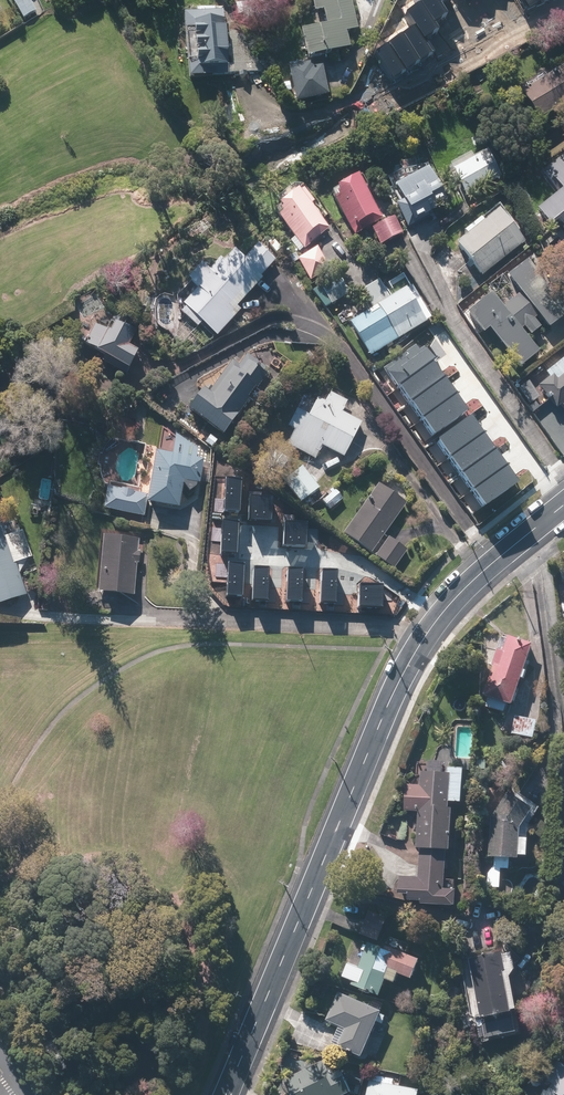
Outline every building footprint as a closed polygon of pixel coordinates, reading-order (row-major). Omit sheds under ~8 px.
[(23,19),(37,11),(31,0),(13,0),(23,19)] [(309,61),(351,50),(347,33),(359,30),(352,0),(312,0),(315,14),(325,12),(328,25),(301,32),(309,61)] [(392,76),(436,50),(427,34),(439,27),(434,19),(449,11),(442,0),(421,0),(407,9),(416,25),(376,50),(392,76)] [(225,10),(185,15),(193,81),(233,76),(225,10)] [(310,64),(287,68),(294,104),(329,97),(324,67),(311,70),(310,64)] [(538,122),(563,107),(563,66),(520,92),(538,122)] [(500,179),(486,153),(451,172),(464,197),(500,179)] [(560,158),(540,174),(556,194),(536,209),(551,227),(558,221),(563,228),(563,163),(560,158)] [(415,221),(436,210),(434,205),(443,200),(427,168),(395,184),(403,200),(396,204),(407,227),(416,222),(415,221)] [(360,177),(332,192),(355,234),(383,219),(360,177)] [(329,228),(311,207),(316,203),(305,191),(300,195),(298,192),(274,213),(305,249),(329,228)] [(464,233),(468,237),(456,247),(483,277),(524,241),(497,211),(484,223),(480,218),(464,233)] [(394,218),(372,229),(380,245),(402,234),(394,218)] [(330,271),(318,246),(296,256),(309,282),(330,271)] [(184,305),(211,330),(217,336),(242,310),(237,306),(264,278),(261,276),(274,262),(258,247),(245,261),(234,251),(224,261),(222,259),(211,271),(203,263),(189,279),(195,285),(192,289),(195,293),(184,305)] [(519,294),(504,306),(522,328),(537,316),(549,330),(563,317),(563,303),(527,259),(505,277),(519,294)] [(387,285),(393,296),(390,298),(372,308),(352,320),(372,354),(432,320),(412,285),(410,286),(403,275),(387,285)] [(350,295),(341,277),(321,287),(330,305),(350,295)] [(372,308),(390,298),(379,279),(361,289),(372,308)] [(491,293),(473,308),(468,313),(484,333),(490,328),(521,367),(539,352),(491,293)] [(93,326),(83,344),(105,356),(102,362),(126,375),(139,352),(130,346),(134,339),(128,336),(131,332),(116,323),(110,335),(93,326)] [(415,349),(385,369),(428,432),(458,412),(415,349)] [(260,389),(273,371),(248,354),(240,366),(232,361),(210,393),(203,388),(189,409),(224,433),(256,387),(260,389)] [(539,387),(557,408),(563,402),(563,375),(557,380),(553,375),(539,387)] [(349,400),(322,388),(310,416),(297,410),(287,430),(294,433),(287,447),(316,460),(322,446),(346,457),(361,422),(343,414),(349,400)] [(468,420),(438,440),(480,503),(510,483),(468,420)] [(204,461),(196,459),(198,446),(174,442),(172,455),(157,453),(149,504),(179,509),(183,482),(200,484),(204,461)] [(321,487),(309,466),(283,481),(295,501),(321,487)] [(223,480),(220,511),(237,512),(240,481),(223,480)] [(406,502),(379,484),(344,535),(371,553),(406,502)] [(147,495),(108,490),(105,511),(144,516),(147,495)] [(249,497),(249,518),(272,518),(272,498),(249,497)] [(224,520),(221,551),(238,552),(240,521),(224,520)] [(285,523),(285,543),(308,543),(308,523),(285,523)] [(18,562),(31,558),(24,531),(0,538),(0,603),(27,595),(18,562)] [(141,549),(136,549),(137,538),(104,536),(102,594),(135,596),(136,566),(140,566),(141,549)] [(407,551),(389,537),(376,555),(394,569),(407,551)] [(228,561),(225,592),(242,593),(245,562),(228,561)] [(253,567),(251,598),(268,599),(270,569),(253,567)] [(287,567),(285,598),(302,600),(304,569),(287,567)] [(324,570),(321,600),(338,602),(341,571),(324,570)] [(360,584),(360,605),(383,605),(383,584),(360,584)] [(486,696),(489,697),(486,707),(505,713),(508,703),(514,705),(533,646),(508,638),(503,652),(500,651),(486,696)] [(538,721),(515,716),(512,734),(534,739),(538,721)] [(450,809),(451,802),(462,803),(464,769),(449,768),(448,774),(443,774),(444,763),(429,762),(429,773),(423,772),(422,786),(408,785),(407,811),(420,812),(418,849),(421,849),(419,878),(398,877),(397,900),(423,902),(422,905),(457,907),(458,890),(445,890),(447,851),(451,852),(454,809),(450,809)] [(495,857),(494,868),(488,868),(487,888),(501,888),(502,869),(510,869),(510,858),(519,858),(519,856),(528,856),(529,838),(521,838),(521,828),(535,810),(509,794),(492,818),(490,857),(495,857)] [(398,984),(401,975),(413,980),(421,960),(372,941),(365,958),(361,968),(348,963),(342,978),(355,983),(354,987),(380,997),(387,979),(398,984)] [(501,954),(470,961),(483,1018),(514,1011),(501,954)] [(340,992),(326,1023),(343,1030),(337,1045),(364,1057),(384,1011),(340,992)] [(559,1062),(541,1094),(563,1094),(563,1065),(559,1062)] [(331,1080),(325,1065),(285,1080),(291,1094),(348,1094),(352,1094),(345,1075),(331,1080)] [(372,1080),(370,1080),(368,1094),(419,1094),(420,1089),(393,1084),(394,1080),(373,1076),(372,1080)]
